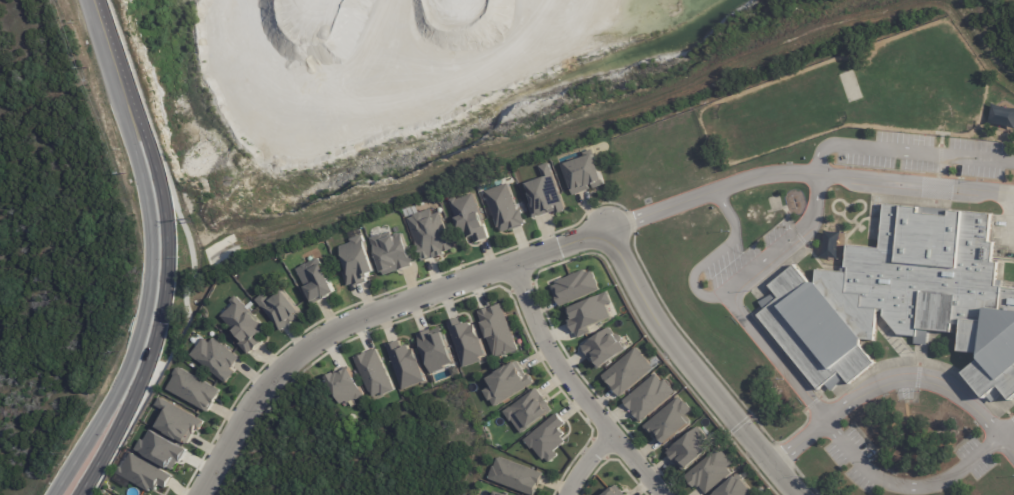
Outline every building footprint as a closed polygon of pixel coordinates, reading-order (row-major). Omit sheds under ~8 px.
[(595,153),(606,184),(595,188),(593,184),(590,185),(591,189),(573,195),(562,164),(595,153)] [(550,162),(567,210),(557,213),(556,211),(550,213),(550,212),(540,216),(539,215),(533,217),(528,203),(533,202),(530,193),(531,193),(527,183),(544,177),(540,165),(550,162)] [(508,183),(518,210),(521,209),(526,223),(523,224),(524,225),(510,230),(510,229),(504,231),(504,229),(503,230),(501,226),(498,227),(493,212),(492,212),(490,206),(491,206),(485,191),(508,183)] [(473,192),(489,237),(477,241),(474,235),(463,238),(449,199),(456,196),(457,198),(473,192)] [(996,283),(1013,284),(1013,395),(1011,397),(1004,388),(1000,383),(985,395),(965,371),(980,359),(988,352),(960,349),(961,338),(963,323),(954,322),(953,330),(929,328),(928,342),(915,341),(915,334),(899,332),(884,314),(884,307),(878,307),(874,338),(862,337),(862,344),(876,361),(850,381),(840,369),(819,387),(758,314),(764,309),(759,300),(773,292),(775,290),(770,283),(795,262),(805,274),(809,280),(815,280),(817,267),(845,270),(848,243),(881,246),(885,202),(891,203),(892,203),(991,211),(989,239),(994,240),(992,260),(998,260),(996,283)] [(444,254),(441,255),(441,256),(435,258),(435,257),(424,261),(420,250),(421,250),(419,245),(418,245),(409,219),(415,216),(416,214),(433,208),(435,214),(442,211),(455,250),(444,254)] [(402,232),(406,241),(411,253),(413,252),(417,261),(412,263),(413,265),(399,270),(399,269),(385,275),(384,272),(383,272),(371,237),(383,232),(384,234),(391,231),(393,236),(395,235),(395,234),(399,232),(400,233),(402,232)] [(242,252),(235,234),(203,247),(211,265),(242,252)] [(363,234),(377,271),(370,273),(371,276),(367,278),(368,281),(356,285),(355,283),(349,285),(344,272),(349,270),(340,246),(352,242),(351,238),(363,234)] [(315,303),(315,302),(312,304),(306,292),(308,291),(306,287),(297,268),(302,266),(303,265),(307,262),(308,263),(319,257),(337,292),(315,303)] [(556,281),(571,275),(570,274),(585,268),(587,272),(593,270),(601,289),(561,306),(553,286),(558,285),(556,281)] [(284,290),(302,313),(297,317),(298,318),(290,324),(289,324),(281,330),(256,299),(264,292),(271,301),(284,290)] [(608,291),(613,302),(607,305),(612,316),(589,326),(592,332),(578,338),(576,332),(574,333),(568,320),(570,319),(566,309),(608,291)] [(221,315),(234,303),(231,300),(236,295),(264,324),(261,327),(264,330),(259,335),(264,341),(254,350),(253,349),(248,354),(239,343),(243,339),(234,330),(235,330),(221,315)] [(478,310),(489,307),(489,308),(498,305),(498,304),(502,303),(519,350),(505,355),(505,353),(497,356),(496,354),(494,355),(478,310)] [(460,316),(463,323),(470,321),(471,324),(475,322),(480,338),(479,338),(485,354),(480,356),(482,360),(464,367),(447,321),(460,316)] [(417,333),(430,329),(431,330),(441,327),(454,362),(445,365),(445,368),(432,373),(417,333)] [(609,327),(613,333),(614,332),(615,334),(617,333),(618,334),(620,334),(622,337),(622,339),(622,340),(620,342),(626,349),(610,360),(611,362),(607,365),(606,363),(601,367),(601,366),(598,368),(582,346),(609,327)] [(203,338),(209,342),(214,337),(239,358),(231,368),(235,371),(232,375),(233,375),(227,383),(198,360),(197,360),(190,354),(203,338)] [(400,339),(403,346),(409,344),(411,349),(415,348),(419,360),(419,361),(426,380),(403,389),(386,344),(400,339)] [(637,346),(654,368),(620,396),(611,385),(612,385),(610,383),(609,383),(602,375),(637,346)] [(376,348),(395,389),(382,395),(381,392),(373,396),(371,391),(369,391),(356,361),(354,356),(366,351),(367,352),(376,348)] [(517,360),(523,370),(524,369),(527,375),(530,374),(535,382),(495,406),(491,400),(490,401),(484,390),(492,385),(491,384),(489,384),(487,381),(488,379),(487,378),(496,373),(496,372),(508,364),(509,365),(517,360)] [(180,366),(221,389),(217,396),(214,402),(208,412),(167,389),(174,375),(174,373),(177,368),(180,366)] [(326,376),(335,372),(336,373),(339,371),(340,372),(347,368),(347,369),(349,367),(364,393),(363,395),(357,399),(354,398),(346,403),(345,401),(340,404),(326,376)] [(656,373),(663,381),(666,379),(677,392),(641,422),(623,400),(656,373)] [(536,387),(549,403),(548,404),(552,409),(522,433),(512,420),(510,421),(503,411),(510,406),(511,406),(536,387)] [(679,395),(684,401),(685,400),(693,410),(687,415),(691,420),(690,421),(691,422),(664,445),(656,436),(652,432),(650,434),(643,426),(679,395)] [(160,396),(204,420),(199,430),(196,429),(194,433),(193,433),(187,443),(179,439),(166,432),(157,427),(166,411),(155,405),(160,396)] [(557,412),(566,423),(561,428),(566,433),(562,436),(566,441),(554,450),(558,455),(550,462),(546,457),(543,459),(533,447),(531,449),(524,440),(557,412)] [(699,426),(715,444),(684,470),(677,462),(675,464),(666,453),(669,450),(667,448),(676,441),(678,443),(699,426)] [(151,429),(188,449),(181,462),(179,461),(174,469),(170,467),(169,468),(136,449),(142,439),(145,440),(151,429)] [(719,446),(733,462),(729,466),(733,471),(707,494),(700,487),(699,488),(697,485),(694,488),(685,476),(719,446)] [(132,452),(174,475),(166,488),(160,484),(156,490),(152,488),(150,491),(117,473),(120,466),(120,465),(128,451),(131,453),(132,452)] [(500,456),(544,472),(540,483),(539,483),(534,494),(488,478),(493,465),(494,466),(498,457),(499,458),(500,456)] [(757,494),(756,494),(713,494),(737,475),(740,479),(743,477),(757,494)] [(626,494),(625,494),(603,494),(617,484),(626,494)]
